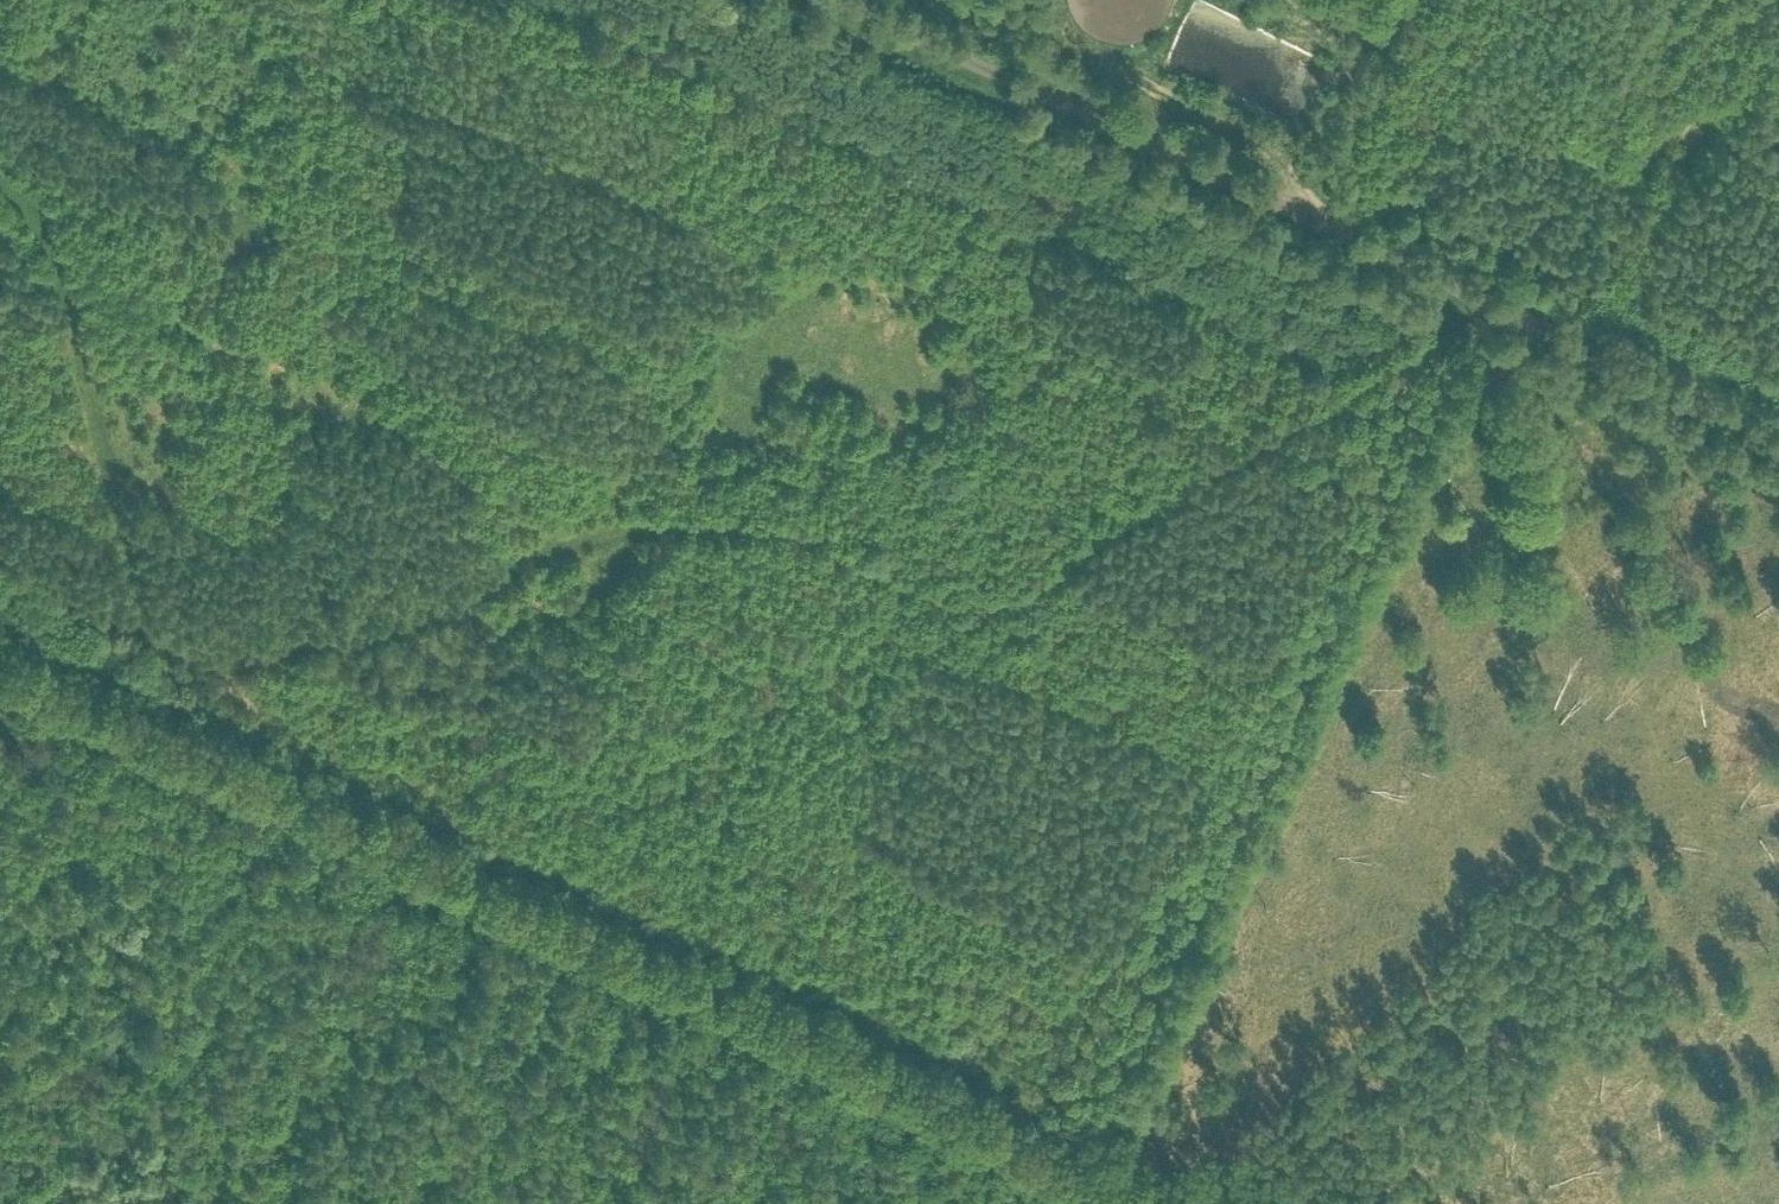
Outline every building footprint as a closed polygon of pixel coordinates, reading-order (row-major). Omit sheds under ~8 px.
[(1320,39),(1195,3),(1191,18),(1180,15),(1166,60),(1303,100),(1320,39)] [(1279,167),(1274,179),(1296,189),(1302,176),(1279,167)]
